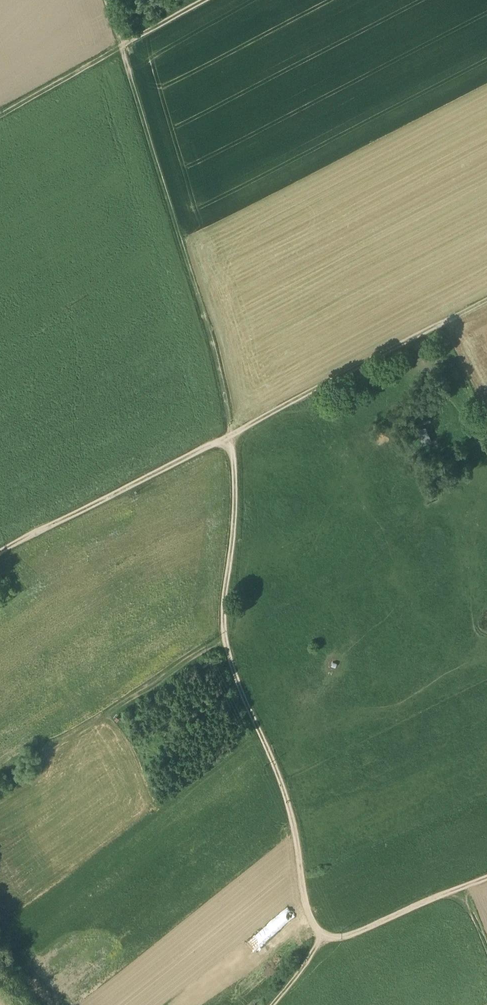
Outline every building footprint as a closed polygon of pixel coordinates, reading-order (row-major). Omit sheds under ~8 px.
[(394,190),(407,184),(404,179),(391,185),(394,190)] [(205,990),(295,915),(287,906),(197,981),(205,990)]
